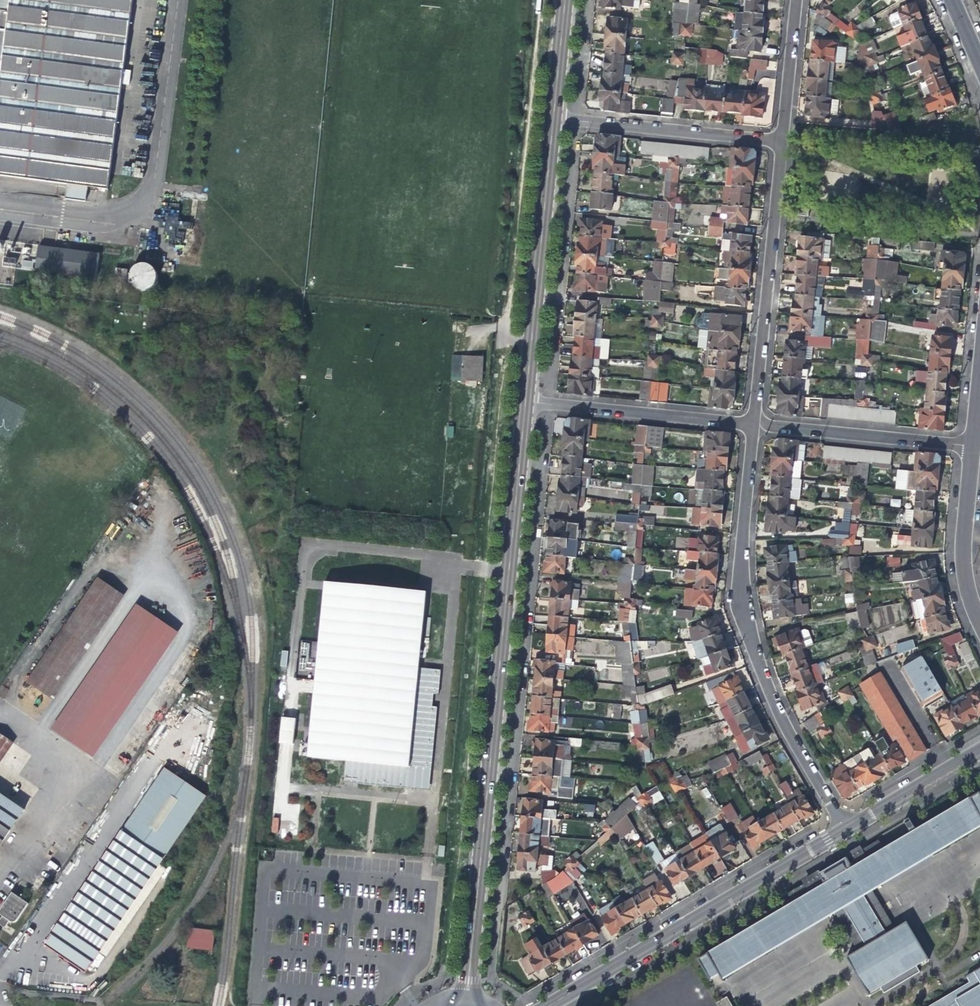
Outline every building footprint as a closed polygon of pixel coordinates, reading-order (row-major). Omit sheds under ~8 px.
[(8,16),(0,14),(0,67),(1,67),(0,75),(0,188),(68,197),(65,217),(84,219),(87,200),(106,202),(133,0),(10,0),(8,16)] [(619,5),(620,0),(601,0),(600,7),(619,9),(619,5)] [(744,13),(747,14),(761,15),(762,5),(763,0),(745,0),(744,13)] [(687,9),(687,3),(682,3),(676,2),(673,2),(672,21),(685,22),(686,16),(687,9)] [(814,11),(818,14),(819,14),(826,6),(821,2),(814,11)] [(914,2),(897,9),(898,12),(890,15),(889,18),(894,29),(903,24),(918,18),(920,17),(917,10),(914,2)] [(699,5),(695,4),(687,3),(687,9),(686,16),(685,22),(685,24),(690,24),(697,25),(699,5)] [(831,10),(826,6),(819,14),(830,23),(833,25),(837,21),(828,14),(831,10)] [(761,16),(761,15),(747,14),(744,13),(736,11),(734,32),(738,32),(761,34),(762,26),(763,17),(761,16)] [(825,29),(830,23),(819,14),(818,14),(813,20),(825,29)] [(854,26),(851,31),(848,36),(854,40),(859,31),(860,33),(873,26),(868,18),(854,26)] [(923,30),(918,18),(903,24),(906,33),(901,35),(897,37),(901,47),(910,43),(926,36),(923,30)] [(606,26),(605,35),(624,37),(626,20),(607,19),(606,26)] [(848,29),(837,21),(833,25),(838,29),(848,36),(851,31),(848,29)] [(684,35),(685,29),(685,24),(672,22),(671,34),(684,35)] [(760,43),(761,34),(738,32),(736,50),(729,50),(728,57),(739,58),(745,58),(746,51),(759,53),(760,43)] [(622,56),(624,37),(605,35),(604,44),(604,49),(606,49),(605,54),(622,56)] [(910,43),(917,60),(934,53),(931,46),(929,39),(927,39),(926,36),(910,43)] [(872,40),(860,45),(865,48),(868,55),(873,53),(874,57),(878,56),(872,41),(872,40)] [(810,51),(810,59),(833,62),(835,47),(835,44),(811,41),(810,51)] [(858,64),(865,61),(870,59),(868,55),(865,48),(860,45),(858,43),(856,58),(858,64)] [(835,47),(833,62),(844,63),(845,49),(835,47)] [(698,63),(705,64),(706,49),(699,48),(698,63)] [(716,50),(706,49),(705,64),(714,65),(716,50)] [(938,61),(934,53),(917,60),(924,78),(940,71),(939,68),(940,68),(938,61)] [(621,66),(622,56),(605,54),(605,63),(603,73),(621,75),(621,66)] [(666,80),(670,81),(677,81),(678,77),(681,67),(682,59),(677,59),(670,59),(669,65),(666,80)] [(748,59),(748,67),(752,68),(752,69),(764,70),(765,60),(762,60),(748,59)] [(831,81),(833,62),(810,59),(809,63),(808,63),(807,69),(806,78),(825,80),(831,81)] [(924,99),(931,96),(947,90),(943,80),(940,71),(924,78),(928,87),(921,90),(924,99)] [(626,89),(625,89),(619,88),(621,75),(603,73),(603,75),(601,75),(600,84),(599,92),(624,95),(626,95),(626,89)] [(693,79),(678,77),(677,81),(673,95),(673,97),(685,99),(684,110),(693,111),(702,112),(703,110),(705,88),(692,87),(693,79)] [(825,83),(825,80),(806,78),(805,86),(804,93),(806,93),(806,97),(829,99),(831,83),(825,83)] [(670,81),(667,99),(672,100),(673,97),(673,95),(677,81),(670,81)] [(705,84),(705,88),(703,110),(714,111),(723,112),(725,95),(724,95),(723,95),(723,86),(705,84)] [(949,89),(947,90),(931,96),(937,111),(955,105),(952,97),(949,89)] [(598,107),(601,111),(628,113),(629,104),(622,103),(624,95),(599,92),(598,101),(598,107)] [(745,92),(745,97),(743,114),(743,116),(752,117),(761,118),(763,94),(745,92)] [(745,97),(725,95),(723,112),(732,113),(743,114),(745,97)] [(837,100),(829,99),(806,97),(805,105),(804,116),(827,118),(827,115),(835,116),(837,100)] [(671,117),(672,100),(667,99),(663,99),(661,116),(671,117)] [(909,105),(898,109),(900,115),(911,111),(909,105)] [(871,121),(870,129),(888,131),(882,116),(880,112),(872,112),(871,121)] [(891,112),(882,116),(888,131),(899,132),(891,112)] [(921,126),(934,120),(932,112),(918,118),(921,126)] [(618,156),(619,138),(597,136),(595,139),(594,146),(593,153),(618,156)] [(654,143),(647,143),(646,156),(653,156),(654,143)] [(661,144),(654,143),(653,156),(660,157),(661,144)] [(668,145),(661,144),(660,157),(667,158),(668,145)] [(675,145),(668,145),(667,158),(674,158),(675,145)] [(688,147),(681,146),(680,159),(687,159),(688,147)] [(695,147),(688,147),(687,159),(694,160),(695,147)] [(702,148),(695,147),(694,160),(700,161),(702,148)] [(754,154),(752,151),(732,149),(730,168),(753,170),(754,162),(754,154)] [(617,157),(618,156),(593,153),(593,161),(592,169),(594,170),(594,173),(611,175),(616,175),(617,165),(617,157)] [(625,158),(617,157),(617,165),(624,166),(625,158)] [(667,163),(665,183),(671,183),(673,164),(667,163)] [(624,166),(617,165),(616,175),(623,176),(624,166)] [(752,179),(753,170),(730,168),(727,168),(725,186),(749,188),(749,184),(752,185),(752,179)] [(609,194),(611,175),(594,173),(593,183),(592,193),(609,194)] [(665,183),(663,203),(669,203),(671,183),(665,183)] [(725,186),(722,206),(747,208),(748,199),(749,188),(725,186)] [(612,195),(609,194),(592,193),(591,201),(590,209),(610,211),(612,195)] [(208,272),(210,253),(201,252),(209,200),(184,196),(174,267),(208,272)] [(652,222),(667,223),(669,203),(663,203),(656,201),(655,212),(653,212),(652,222)] [(746,217),(747,208),(722,206),(721,206),(720,214),(718,214),(717,218),(709,217),(708,227),(721,228),(722,223),(745,225),(746,217)] [(581,227),(580,235),(603,237),(604,225),(600,224),(600,221),(582,219),(581,227)] [(678,224),(672,224),(667,223),(666,230),(665,243),(674,244),(675,244),(676,237),(671,236),(671,231),(677,231),(678,224)] [(721,232),(721,228),(708,227),(707,236),(720,237),(721,232)] [(731,233),(721,232),(720,237),(720,238),(722,238),(720,250),(729,252),(731,239),(731,233)] [(731,239),(729,252),(731,252),(748,253),(749,244),(750,236),(731,233),(731,239)] [(613,238),(603,237),(580,235),(579,241),(579,244),(576,245),(575,254),(595,256),(603,257),(612,257),(613,238)] [(797,248),(796,256),(816,258),(820,259),(822,240),(798,237),(797,248)] [(877,248),(878,238),(870,237),(869,252),(867,252),(867,258),(876,259),(877,248)] [(830,241),(822,240),(820,259),(828,260),(830,241)] [(934,243),(913,241),(913,248),(933,250),(934,243)] [(671,263),(674,244),(665,243),(664,249),(663,262),(671,263)] [(96,279),(99,254),(39,247),(36,271),(96,279)] [(891,249),(877,248),(876,259),(888,261),(888,257),(890,256),(891,249)] [(938,269),(943,270),(962,272),(962,263),(963,255),(961,252),(940,251),(938,269)] [(750,253),(748,253),(731,252),(729,269),(749,271),(750,263),(750,253)] [(595,261),(595,256),(575,254),(574,263),(577,265),(577,267),(576,273),(596,275),(605,276),(610,277),(611,268),(604,267),(605,262),(602,262),(595,261)] [(795,267),(795,274),(814,276),(815,265),(816,258),(796,256),(795,267)] [(4,257),(2,265),(15,267),(17,259),(4,257)] [(125,278),(145,293),(160,274),(139,259),(125,278)] [(897,262),(888,261),(876,259),(876,262),(874,279),(880,279),(889,280),(906,283),(906,276),(895,275),(897,262)] [(22,268),(32,269),(32,261),(22,260),(22,268)] [(646,271),(645,280),(661,282),(663,262),(653,261),(652,272),(646,271)] [(861,277),(869,278),(874,279),(876,262),(863,261),(861,277)] [(672,263),(671,263),(663,262),(661,282),(670,282),(672,263)] [(828,267),(815,265),(814,276),(821,276),(827,277),(828,267)] [(748,280),(749,271),(729,269),(728,288),(745,290),(747,290),(748,280)] [(943,270),(941,288),(958,290),(958,287),(960,286),(961,280),(962,272),(943,270)] [(603,293),(604,282),(595,281),(596,275),(576,273),(576,274),(575,281),(574,290),(603,293)] [(819,297),(820,289),(813,289),(814,276),(795,274),(794,282),(792,295),(812,297),(819,297)] [(821,276),(814,276),(813,289),(820,289),(821,276)] [(643,301),(658,302),(660,289),(661,282),(645,280),(643,301)] [(672,283),(670,282),(661,282),(660,289),(671,290),(672,283)] [(744,298),(745,290),(728,288),(715,287),(714,300),(724,301),(724,304),(743,306),(744,298)] [(939,301),(939,308),(956,310),(957,301),(958,290),(941,288),(934,287),(933,300),(939,301)] [(848,298),(862,298),(862,291),(848,290),(847,298),(848,298)] [(810,315),(812,297),(792,295),(791,305),(791,313),(810,315)] [(596,298),(596,303),(595,305),(610,307),(611,299),(603,298),(596,298)] [(876,314),(878,300),(872,299),(871,306),(871,314),(870,319),(870,320),(882,321),(883,315),(876,314)] [(594,319),(595,305),(596,303),(576,301),(575,310),(575,317),(594,319)] [(673,304),(658,302),(657,313),(672,314),(673,304)] [(955,318),(956,310),(939,308),(937,308),(937,315),(928,314),(927,322),(914,320),(912,326),(935,330),(935,325),(954,327),(955,318)] [(699,328),(708,330),(739,334),(740,326),(741,317),(701,313),(700,317),(693,316),(691,327),(698,328),(699,328)] [(817,315),(810,315),(791,313),(790,322),(789,329),(815,332),(817,315)] [(592,338),(594,319),(575,317),(574,326),(573,336),(574,336),(574,337),(592,338)] [(885,321),(882,321),(870,320),(870,324),(868,339),(883,343),(884,326),(885,321)] [(697,347),(706,349),(708,330),(699,328),(697,347)] [(738,341),(739,334),(708,330),(706,349),(734,353),(735,348),(737,349),(738,341)] [(805,336),(804,343),(804,345),(829,347),(830,337),(815,336),(805,336)] [(931,336),(930,353),(949,354),(950,347),(950,338),(931,336)] [(591,348),(592,338),(574,337),(573,346),(572,356),(594,358),(598,358),(599,349),(591,348)] [(803,359),(804,345),(804,343),(785,341),(785,350),(784,357),(801,359),(803,359)] [(706,349),(704,369),(711,370),(732,372),(733,362),(734,353),(706,349)] [(948,363),(949,354),(930,353),(928,371),(945,373),(945,372),(947,372),(948,363)] [(482,381),(483,355),(451,354),(450,381),(482,381)] [(593,367),(594,358),(572,356),(572,357),(571,357),(570,365),(569,375),(588,376),(589,367),(593,367)] [(800,369),(801,359),(784,357),(783,367),(782,377),(799,378),(806,379),(807,370),(800,369)] [(644,365),(642,381),(650,382),(652,366),(652,361),(647,360),(646,365),(644,365)] [(732,374),(732,372),(711,370),(704,369),(703,377),(710,377),(709,389),(733,391),(734,383),(735,374),(732,374)] [(928,371),(926,391),(943,393),(944,382),(945,373),(928,371)] [(592,377),(588,376),(569,375),(568,384),(567,393),(591,396),(592,377)] [(797,397),(799,378),(782,377),(781,380),(780,379),(779,387),(778,395),(797,397)] [(641,381),(639,400),(648,401),(650,382),(642,381),(641,381)] [(666,384),(650,382),(648,401),(664,403),(666,384)] [(863,386),(862,395),(862,400),(868,400),(868,396),(871,396),(872,387),(863,386)] [(709,389),(707,407),(729,409),(731,407),(732,400),(733,391),(709,389)] [(943,395),(943,393),(926,391),(924,410),(944,411),(944,404),(945,395),(943,395)] [(777,410),(780,415),(782,415),(800,417),(802,397),(797,397),(778,395),(777,403),(777,410)] [(820,415),(827,416),(828,404),(829,398),(821,398),(820,415)] [(839,417),(846,418),(847,406),(841,405),(839,417)] [(853,418),(860,419),(861,407),(854,406),(853,418)] [(860,419),(867,420),(868,408),(861,407),(860,419)] [(895,411),(888,410),(887,422),(894,422),(895,411)] [(943,421),(944,411),(924,410),(919,410),(918,428),(942,430),(943,421)] [(563,437),(563,438),(583,440),(587,441),(589,421),(567,419),(564,421),(564,430),(563,437)] [(634,446),(639,446),(644,447),(646,427),(636,426),(634,446)] [(662,428),(646,427),(644,447),(650,447),(660,448),(662,428)] [(705,433),(703,451),(727,453),(728,445),(729,435),(705,433)] [(581,458),(583,440),(563,438),(562,447),(561,454),(563,454),(563,456),(581,458)] [(772,452),(771,458),(790,460),(795,461),(797,442),(775,439),(773,442),(772,452)] [(805,442),(797,442),(795,461),(801,461),(803,461),(805,442)] [(836,448),(829,447),(828,459),(835,460),(836,448)] [(850,449),(843,448),(841,461),(849,461),(850,449)] [(857,450),(850,449),(849,461),(855,462),(857,450)] [(726,462),(727,453),(703,451),(702,460),(698,459),(697,469),(722,470),(722,469),(725,469),(726,462)] [(876,451),(869,451),(868,463),(871,464),(875,464),(876,451)] [(891,453),(883,452),(882,465),(889,465),(891,453)] [(915,453),(913,472),(937,475),(937,467),(938,458),(935,454),(915,453)] [(561,475),(561,476),(579,478),(587,479),(589,466),(580,464),(581,458),(563,456),(562,466),(561,475)] [(788,479),(790,460),(771,458),(770,468),(769,476),(772,476),(772,477),(788,479)] [(795,461),(790,460),(788,479),(799,480),(801,461),(795,461)] [(652,467),(642,466),(640,487),(650,487),(652,467)] [(866,487),(867,468),(861,467),(855,467),(854,473),(853,485),(866,487)] [(695,489),(697,489),(720,491),(721,481),(722,470),(697,469),(695,489)] [(895,489),(906,490),(908,472),(897,471),(895,489)] [(936,483),(937,475),(913,472),(908,472),(906,490),(916,491),(933,493),(933,491),(935,491),(936,483)] [(577,496),(579,478),(561,476),(561,478),(559,477),(558,485),(557,494),(577,496)] [(771,488),(770,497),(786,498),(788,479),(772,477),(771,488)] [(799,480),(788,479),(786,498),(799,499),(801,480),(799,480)] [(638,505),(639,496),(640,487),(635,486),(624,484),(623,490),(634,491),(632,504),(638,505)] [(648,497),(650,487),(640,487),(639,496),(648,497)] [(697,489),(695,508),(721,510),(722,504),(723,493),(720,492),(720,491),(697,489)] [(932,502),(933,493),(916,491),(914,511),(931,513),(932,502)] [(585,497),(577,496),(557,494),(556,503),(556,511),(583,514),(585,497)] [(784,517),(786,498),(770,497),(769,501),(767,500),(766,508),(765,515),(784,517)] [(891,507),(900,506),(900,499),(890,500),(891,507)] [(843,509),(841,523),(849,524),(850,509),(851,504),(846,503),(837,503),(836,509),(843,509)] [(640,504),(639,512),(663,513),(663,506),(640,504)] [(720,518),(721,510),(695,508),(693,508),(691,524),(719,527),(720,518)] [(931,516),(931,513),(914,511),(904,510),(903,521),(913,522),(912,529),(931,531),(932,524),(932,517),(931,516)] [(617,515),(616,523),(637,525),(637,517),(617,515)] [(794,518),(784,517),(765,515),(765,524),(764,532),(783,534),(783,530),(793,532),(794,518)] [(637,516),(637,517),(637,525),(643,525),(652,526),(653,518),(637,516)] [(549,531),(548,539),(577,542),(578,527),(567,526),(567,523),(550,521),(549,531)] [(833,538),(842,539),(847,539),(848,534),(849,524),(841,523),(834,522),(834,534),(833,538)] [(636,531),(636,530),(637,525),(616,523),(615,530),(636,531)] [(930,539),(931,531),(912,529),(911,537),(897,536),(896,544),(929,548),(930,539)] [(698,535),(696,552),(716,554),(716,553),(717,546),(717,537),(698,535)] [(577,542),(548,539),(547,547),(546,556),(564,558),(575,559),(577,542)] [(766,559),(767,565),(785,563),(786,562),(795,562),(794,552),(791,552),(790,546),(764,549),(766,559)] [(847,547),(848,555),(859,555),(860,548),(847,547)] [(718,555),(716,554),(696,552),(689,552),(688,561),(697,562),(696,571),(716,573),(717,566),(718,555)] [(562,573),(564,558),(546,556),(546,563),(545,571),(562,573)] [(857,557),(848,558),(850,567),(850,570),(851,575),(852,581),(853,587),(860,586),(857,557)] [(841,568),(850,567),(848,558),(840,558),(841,568)] [(887,567),(899,566),(899,558),(887,559),(887,567)] [(892,584),(908,582),(915,582),(934,577),(932,569),(930,560),(912,565),(913,571),(891,574),(892,584)] [(787,581),(785,563),(767,565),(768,573),(766,575),(767,578),(767,584),(787,581)] [(617,583),(631,584),(633,565),(627,565),(619,564),(617,583)] [(715,582),(716,573),(696,571),(683,570),(683,578),(696,580),(695,590),(712,592),(714,592),(715,582)] [(50,694),(120,591),(100,577),(29,680),(50,694)] [(914,601),(921,600),(940,595),(938,587),(936,586),(935,583),(934,577),(915,582),(908,582),(910,591),(912,591),(914,601)] [(795,580),(787,581),(767,584),(768,593),(771,594),(771,598),(772,602),(797,599),(795,580)] [(551,592),(550,599),(577,601),(578,590),(569,590),(570,584),(552,582),(551,592)] [(625,592),(624,604),(629,605),(630,599),(631,586),(619,585),(618,592),(625,592)] [(428,597),(328,587),(309,760),(348,764),(346,785),(409,792),(411,772),(433,774),(439,712),(434,712),(436,700),(441,701),(443,676),(420,674),(428,597)] [(711,601),(712,592),(695,590),(688,590),(687,606),(710,608),(711,601)] [(853,602),(853,593),(845,594),(845,602),(853,602)] [(921,600),(925,618),(942,614),(941,608),(940,605),(942,603),(940,595),(921,600)] [(576,609),(577,601),(550,599),(549,608),(549,617),(567,618),(568,608),(576,609)] [(799,599),(797,599),(772,602),(772,604),(773,610),(774,618),(806,614),(805,603),(799,603),(799,599)] [(618,623),(621,623),(627,624),(629,610),(629,605),(624,604),(623,610),(620,610),(618,623)] [(98,759),(183,634),(142,605),(55,729),(98,759)] [(692,618),(692,610),(675,610),(675,618),(692,618)] [(858,623),(857,617),(857,612),(852,613),(845,614),(848,633),(861,629),(858,623)] [(944,621),(942,614),(925,618),(923,618),(927,634),(946,629),(944,621)] [(566,628),(567,618),(549,617),(548,625),(547,635),(572,637),(573,637),(574,628),(566,628)] [(696,623),(702,640),(719,633),(717,627),(714,618),(696,623)] [(621,623),(624,642),(630,641),(627,624),(621,623)] [(781,655),(783,655),(800,649),(804,648),(812,645),(806,632),(803,630),(798,632),(797,629),(775,638),(779,648),(781,655)] [(939,639),(947,657),(952,666),(957,664),(948,645),(960,640),(957,632),(939,639)] [(698,658),(703,657),(724,650),(722,642),(719,633),(702,640),(693,642),(698,658)] [(570,660),(572,637),(547,635),(546,644),(545,652),(563,654),(563,659),(570,660)] [(897,655),(914,648),(911,640),(894,646),(897,655)] [(615,664),(622,665),(625,665),(632,664),(630,641),(624,642),(618,641),(615,664)] [(647,641),(630,641),(632,664),(633,669),(638,669),(636,648),(647,647),(647,641)] [(965,662),(974,658),(966,641),(958,645),(965,662)] [(309,655),(309,642),(301,642),(300,655),(309,655)] [(806,667),(800,649),(783,655),(787,665),(790,673),(806,667)] [(727,658),(724,650),(703,657),(706,666),(704,667),(706,674),(730,667),(727,658)] [(861,653),(865,666),(876,662),(872,650),(861,653)] [(911,686),(921,703),(922,702),(941,691),(920,657),(901,668),(911,686)] [(947,669),(952,666),(947,657),(942,659),(947,669)] [(562,680),(563,672),(552,672),(553,665),(553,663),(536,661),(535,670),(535,678),(552,680),(562,680)] [(816,663),(806,667),(790,673),(794,685),(797,692),(817,684),(822,682),(816,663)] [(622,665),(625,686),(635,687),(634,675),(633,669),(632,664),(625,665),(622,665)] [(712,690),(719,704),(741,693),(736,683),(731,672),(705,682),(708,691),(712,690)] [(860,686),(864,693),(882,682),(877,674),(859,685),(860,686)] [(550,699),(552,680),(535,678),(533,688),(533,698),(550,699)] [(864,693),(869,701),(887,690),(882,682),(864,693)] [(669,683),(645,693),(636,696),(637,705),(643,704),(647,704),(674,694),(671,686),(669,683)] [(824,702),(817,684),(797,692),(795,693),(798,702),(801,710),(814,706),(818,714),(828,707),(827,701),(824,702)] [(631,701),(632,706),(637,705),(636,696),(635,688),(635,687),(625,686),(623,686),(621,699),(631,701)] [(645,687),(635,688),(636,696),(645,693),(645,687)] [(969,701),(977,715),(978,717),(979,716),(979,688),(966,695),(969,701)] [(869,701),(873,709),(891,698),(887,690),(869,701)] [(721,712),(725,720),(749,708),(746,702),(741,693),(719,704),(718,704),(722,712),(721,712)] [(558,700),(550,699),(533,698),(532,706),(531,715),(556,717),(558,700)] [(873,709),(878,717),(896,706),(891,698),(873,709)] [(969,701),(953,712),(960,724),(969,719),(977,715),(969,701)] [(632,706),(633,725),(640,725),(638,711),(637,705),(632,706)] [(962,726),(960,724),(953,712),(949,705),(930,717),(943,738),(953,731),(962,726)] [(878,717),(882,724),(901,714),(896,706),(878,717)] [(725,720),(734,737),(758,725),(754,717),(749,708),(725,720)] [(646,710),(644,710),(638,711),(640,725),(648,723),(646,710)] [(882,724),(887,732),(906,722),(901,714),(882,724)] [(555,723),(556,717),(531,715),(530,722),(529,730),(551,732),(552,723),(555,723)] [(818,734),(823,732),(814,716),(802,724),(807,730),(809,734),(815,730),(818,734)] [(282,747),(295,748),(298,722),(285,721),(282,747)] [(911,730),(906,722),(887,732),(892,741),(895,739),(911,730)] [(648,723),(640,725),(642,745),(647,744),(647,739),(649,739),(648,723)] [(636,740),(636,746),(642,745),(640,725),(633,725),(634,740),(636,740)] [(762,733),(758,725),(734,737),(742,753),(766,740),(762,733)] [(895,739),(897,743),(900,747),(915,738),(911,730),(895,739)] [(12,741),(0,733),(0,758),(12,741)] [(915,738),(900,747),(905,755),(920,746),(915,738)] [(875,747),(880,755),(889,770),(896,766),(903,762),(901,759),(906,757),(905,755),(900,747),(897,743),(890,747),(886,740),(875,747)] [(534,751),(534,758),(561,761),(564,761),(565,752),(559,751),(559,745),(553,744),(553,742),(535,741),(534,751)] [(908,761),(924,752),(920,746),(905,755),(906,757),(908,761)] [(885,773),(889,770),(880,755),(877,757),(873,749),(864,754),(868,762),(864,764),(874,781),(881,777),(882,775),(885,773)] [(767,766),(771,764),(765,754),(761,756),(767,766)] [(713,774),(719,771),(724,768),(729,766),(730,766),(725,757),(709,766),(713,774)] [(561,761),(534,758),(533,768),(532,775),(558,778),(560,778),(561,761)] [(869,784),(874,781),(864,764),(857,768),(852,758),(842,764),(843,765),(857,789),(863,785),(865,786),(869,784)] [(850,793),(857,789),(843,765),(829,773),(833,781),(842,798),(850,793)] [(85,973),(210,795),(166,766),(44,945),(55,952),(85,973)] [(431,794),(433,774),(411,772),(409,792),(431,794)] [(557,790),(557,788),(558,778),(532,775),(531,784),(531,791),(548,792),(548,789),(557,790)] [(777,786),(784,798),(792,794),(785,782),(777,786)] [(685,789),(682,784),(677,787),(680,792),(685,789)] [(631,790),(637,799),(641,797),(635,787),(631,790)] [(656,787),(645,794),(648,798),(659,792),(656,787)] [(557,788),(557,790),(556,798),(571,799),(572,789),(557,788)] [(805,816),(811,812),(798,790),(792,794),(784,798),(788,805),(797,820),(805,816)] [(662,797),(659,792),(648,798),(644,801),(646,806),(649,810),(654,808),(651,803),(662,797)] [(697,959),(709,980),(718,974),(720,979),(833,912),(856,951),(895,928),(872,890),(979,825),(979,795),(978,792),(882,849),(877,840),(858,851),(857,848),(844,856),(846,858),(839,863),(833,866),(826,870),(818,875),(816,872),(804,880),(806,883),(787,894),(792,902),(697,959)] [(25,810),(0,793),(0,845),(25,810)] [(522,809),(522,816),(540,818),(542,802),(523,800),(522,809)] [(604,822),(607,825),(611,821),(614,825),(624,816),(635,807),(629,800),(620,809),(615,813),(613,812),(608,816),(609,818),(604,822)] [(718,808),(723,817),(727,822),(736,816),(728,803),(718,808)] [(582,815),(594,816),(594,805),(582,804),(582,815)] [(790,825),(797,820),(788,805),(773,814),(782,829),(790,825)] [(774,834),(782,829),(773,814),(757,823),(766,839),(774,834)] [(550,819),(540,818),(522,816),(521,826),(520,835),(548,837),(550,819)] [(624,816),(614,825),(610,829),(615,834),(619,839),(632,828),(624,816)] [(737,824),(742,832),(750,827),(745,819),(737,824)] [(761,842),(766,839),(757,823),(750,827),(742,832),(751,847),(761,842)] [(704,833),(705,836),(718,858),(726,853),(733,849),(718,824),(704,833)] [(599,848),(615,834),(610,829),(605,833),(596,841),(599,848)] [(547,847),(548,837),(520,835),(519,845),(518,853),(536,855),(537,845),(547,847)] [(690,845),(703,867),(711,863),(718,858),(705,836),(690,845)] [(675,854),(688,876),(696,871),(703,867),(690,845),(675,854)] [(647,853),(649,855),(655,865),(663,861),(655,848),(647,853)] [(550,856),(536,855),(518,853),(518,854),(517,862),(516,869),(535,871),(535,865),(546,866),(546,871),(541,871),(539,887),(541,886),(545,883),(553,878),(554,870),(551,870),(552,857),(550,856)] [(681,880),(688,876),(675,854),(663,861),(667,868),(664,869),(673,885),(681,880)] [(579,872),(575,868),(571,863),(566,867),(562,871),(571,881),(580,872),(579,872)] [(572,883),(571,881),(562,871),(554,878),(553,878),(545,883),(552,895),(572,883)] [(660,882),(646,890),(656,906),(664,901),(669,898),(660,882)] [(548,897),(552,895),(545,883),(541,886),(548,897)] [(13,889),(0,908),(0,915),(3,917),(0,921),(6,925),(8,921),(11,923),(15,923),(30,902),(13,889)] [(646,890),(631,899),(640,915),(648,910),(656,906),(646,890)] [(620,896),(610,901),(611,902),(615,909),(624,924),(633,919),(640,915),(631,899),(624,903),(620,896)] [(602,917),(615,909),(611,902),(597,910),(602,917)] [(617,928),(624,924),(615,909),(602,917),(600,918),(609,933),(617,928)] [(527,911),(522,915),(527,924),(533,921),(527,911)] [(523,927),(527,924),(522,915),(517,917),(523,927)] [(569,923),(573,930),(588,921),(584,915),(569,923)] [(596,936),(588,921),(573,930),(581,945),(590,940),(596,936)] [(905,922),(895,928),(856,951),(845,958),(852,970),(863,989),(866,993),(876,988),(883,999),(923,975),(917,963),(926,958),(920,947),(905,922)] [(573,930),(557,939),(566,954),(574,949),(581,945),(573,930)] [(212,955),(216,936),(190,931),(187,950),(212,955)] [(525,946),(530,955),(537,951),(534,947),(539,944),(536,939),(525,946)] [(557,939),(541,948),(550,963),(560,958),(566,954),(557,939)] [(541,969),(550,963),(541,948),(539,944),(534,947),(537,951),(530,955),(519,961),(528,976),(541,969)] [(965,977),(968,983),(928,1005),(979,1005),(979,968),(965,977)] [(716,1003),(718,1005),(730,1005),(725,997),(716,1003)]
